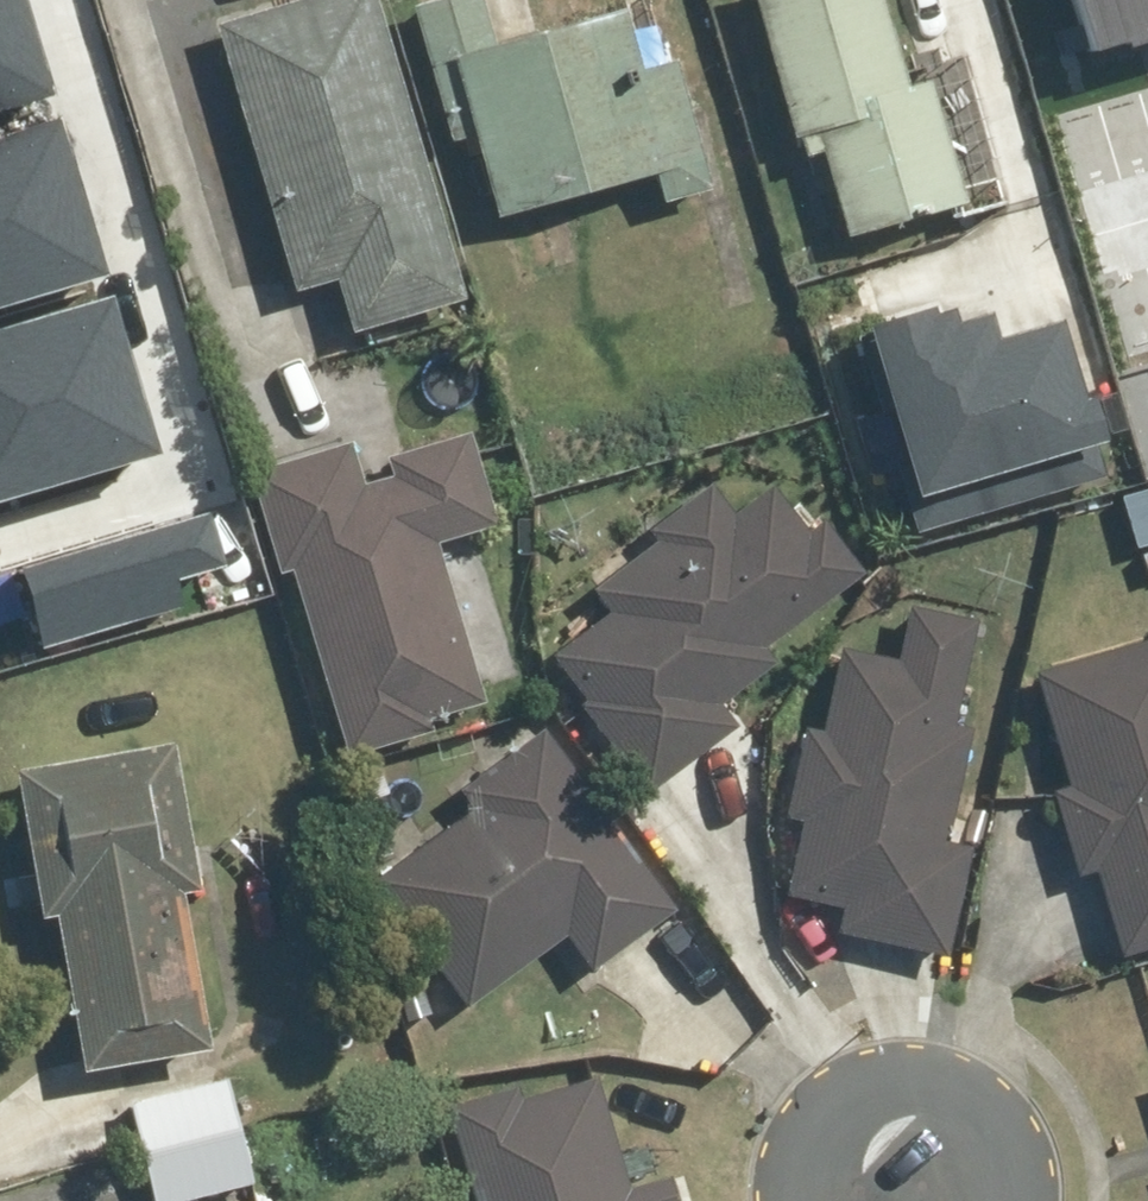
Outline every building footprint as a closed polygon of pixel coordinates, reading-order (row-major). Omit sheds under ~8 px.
[(49,94),(19,0),(0,0),(0,110),(49,94)] [(214,27),(289,295),(335,282),(351,336),(460,305),(374,0),(281,0),(212,20),(214,27)] [(413,9),(444,143),(470,137),(488,215),(646,179),(651,203),(704,191),(660,0),(523,0),(531,33),(490,43),(480,0),(412,0),(411,0),(413,9)] [(788,136),(807,130),(838,238),(960,203),(925,81),(904,87),(879,0),(749,0),(788,136)] [(1092,52),(1147,34),(1147,0),(1075,0),(1092,52)] [(106,270),(59,118),(0,136),(0,303),(106,270)] [(155,451),(108,300),(0,333),(0,499),(155,451)] [(908,521),(1092,476),(1054,324),(971,344),(961,304),(860,329),(908,521)] [(425,723),(479,709),(434,537),(491,523),(468,433),(388,454),(394,478),(357,487),(346,443),(261,465),(336,753),(426,730),(425,723)] [(611,608),(547,650),(641,793),(734,732),(713,699),(769,663),(759,648),(863,579),(830,528),(807,543),(766,481),(726,507),(710,482),(643,526),(655,544),(595,583),(611,608)] [(10,569),(31,650),(183,612),(174,577),(213,567),(202,522),(10,569)] [(951,723),(964,625),(897,616),(891,658),(837,651),(825,743),(798,739),(786,824),(798,825),(788,899),(842,907),(839,932),(941,945),(954,844),(943,842),(958,724),(951,723)] [(1034,672),(1063,785),(1046,789),(1070,879),(1088,874),(1111,961),(1147,951),(1147,642),(1034,672)] [(675,904),(539,717),(456,777),(473,801),(363,880),(460,1014),(561,941),(583,971),(675,904)] [(179,734),(14,773),(81,1083),(211,1054),(178,904),(214,896),(179,734)] [(661,1176),(624,1185),(595,1077),(517,1097),(513,1083),(440,1103),(466,1200),(667,1200),(661,1176)] [(125,1105),(150,1200),(175,1200),(250,1181),(223,1079),(125,1105)]
